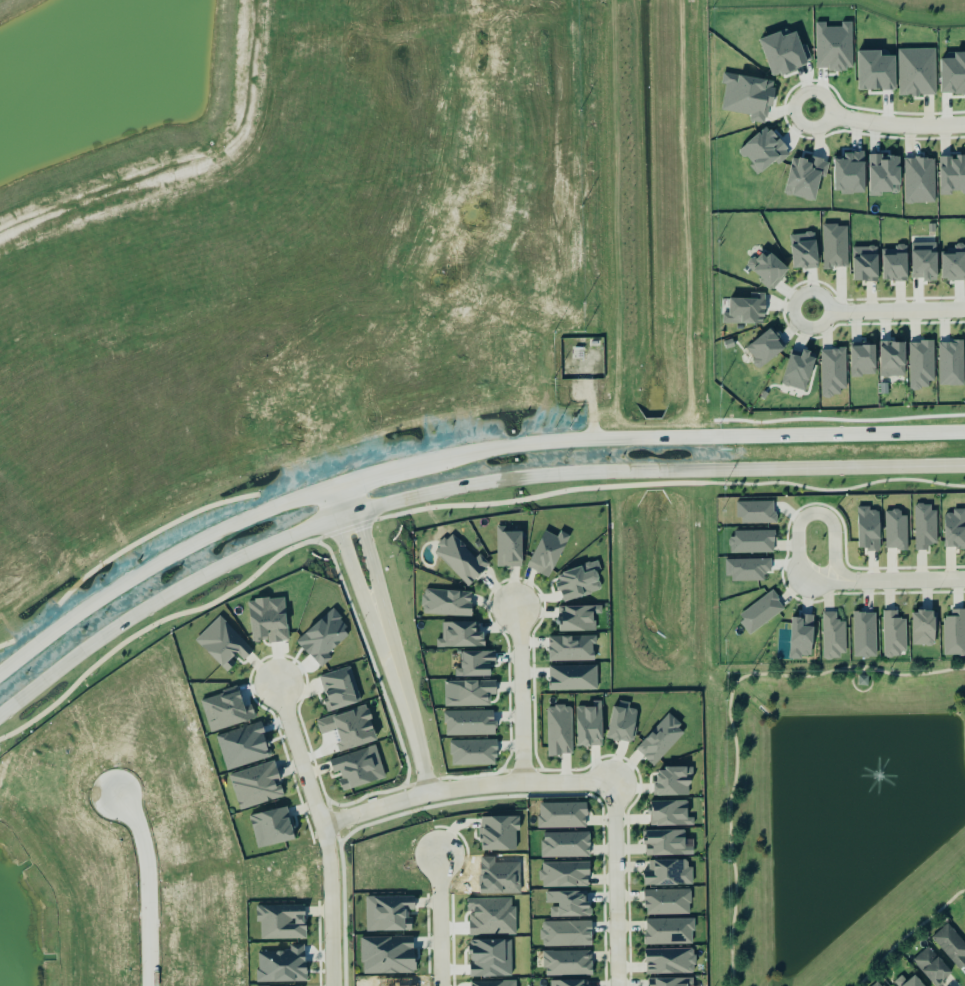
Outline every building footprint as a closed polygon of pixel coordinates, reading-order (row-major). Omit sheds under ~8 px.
[(853,69),(852,22),(842,22),(842,27),(826,27),(826,23),(816,23),(817,70),(853,69)] [(899,96),(937,96),(936,49),(898,50),(899,96)] [(722,110),(751,115),(750,121),(768,124),(775,81),(723,73),(722,83),(726,84),(722,110)] [(739,151),(759,174),(775,160),(778,164),(791,153),(767,126),(739,151)] [(952,196),(952,193),(964,193),(964,156),(957,157),(957,158),(940,158),(940,196),(952,196)] [(816,202),(821,177),(826,178),(829,162),(811,158),(810,161),(792,158),(784,195),(816,202)] [(935,159),(905,159),(905,204),(935,203),(935,159)] [(847,225),(822,226),(823,269),(848,268),(847,225)] [(818,269),(816,233),(791,235),(793,270),(818,269)] [(912,243),(911,281),(937,281),(938,244),(912,243)] [(964,281),(964,244),(954,244),(955,250),(942,251),(942,281),(964,281)] [(879,281),(878,247),(853,247),(853,281),(879,281)] [(883,282),(908,281),(907,247),(882,248),(883,282)] [(749,269),(772,290),(789,271),(766,250),(749,269)] [(750,300),(730,299),(730,314),(723,313),(723,324),(765,324),(765,294),(750,293),(750,300)] [(785,352),(772,330),(746,346),(759,368),(785,352)] [(909,343),(910,389),(934,389),(933,342),(909,343)] [(963,342),(938,343),(939,387),(964,386),(963,342)] [(880,377),(906,377),(906,343),(880,343),(880,377)] [(851,377),(877,377),(875,344),(850,345),(851,377)] [(845,350),(821,350),(821,397),(845,397),(845,350)] [(789,355),(782,386),(808,392),(816,356),(803,353),(801,358),(789,355)] [(738,524),(775,524),(775,501),(738,502),(738,524)] [(914,505),(915,550),(929,550),(929,544),(936,544),(935,504),(914,505)] [(859,550),(880,550),(880,511),(870,511),(870,507),(858,507),(859,550)] [(885,510),(885,550),(907,549),(907,516),(900,516),(900,510),(885,510)] [(944,511),(945,546),(964,546),(964,511),(944,511)] [(522,531),(504,531),(504,526),(496,526),(497,567),(523,566),(522,531)] [(560,530),(557,537),(545,530),(526,566),(548,578),(571,536),(560,530)] [(731,554),(774,553),(774,531),(730,531),(731,554)] [(467,586),(489,566),(478,553),(474,557),(451,534),(433,550),(467,586)] [(764,580),(764,572),(771,572),(771,559),(725,560),(725,580),(764,580)] [(564,601),(602,590),(597,571),(601,570),(598,561),(555,574),(564,601)] [(471,616),(472,591),(423,589),(422,614),(471,616)] [(785,608),(772,591),(737,616),(751,634),(785,608)] [(284,596),(248,600),(253,643),(289,639),(284,596)] [(602,605),(558,606),(558,631),(595,631),(595,614),(602,614),(602,605)] [(952,610),(952,616),(943,617),(943,656),(964,656),(964,609),(952,610)] [(907,655),(906,618),(897,619),(897,610),(883,611),(883,656),(907,655)] [(913,645),(935,645),(935,611),(912,611),(913,645)] [(845,620),(837,621),(836,612),(822,612),(823,657),(846,657),(845,620)] [(853,657),(876,657),(876,612),(853,612),(853,657)] [(244,660),(253,651),(220,616),(195,639),(227,672),(232,667),(228,662),(237,653),(244,660)] [(791,616),(790,657),(812,658),(814,617),(791,616)] [(443,639),(436,639),(436,647),(485,646),(485,632),(477,632),(476,621),(442,622),(443,639)] [(549,661),(594,661),(594,644),(596,644),(596,636),(548,636),(549,661)] [(491,676),(491,663),(496,663),(495,650),(462,651),(462,668),(455,668),(455,677),(491,676)] [(549,691),(597,691),(597,665),(549,666),(549,691)] [(361,701),(350,667),(319,676),(326,698),(323,699),(327,711),(361,701)] [(854,676),(853,686),(865,687),(866,676),(854,676)] [(497,682),(451,681),(451,696),(445,696),(445,706),(489,707),(489,694),(496,694),(497,682)] [(576,707),(577,747),(602,746),(601,701),(592,701),(592,707),(576,707)] [(377,741),(367,705),(316,720),(320,734),(337,730),(341,742),(337,743),(339,751),(377,741)] [(631,743),(638,711),(613,705),(606,738),(631,743)] [(548,755),(573,755),(571,706),(546,707),(548,755)] [(495,735),(495,711),(445,711),(445,736),(495,735)] [(635,749),(653,766),(686,731),(668,714),(635,749)] [(497,740),(450,741),(451,765),(497,765),(497,740)] [(385,778),(376,745),(329,759),(334,773),(337,771),(343,790),(385,778)] [(281,782),(280,782),(275,762),(230,773),(238,809),(284,798),(281,782)] [(691,795),(690,767),(658,768),(658,781),(653,781),(653,796),(691,795)] [(693,818),(688,818),(688,800),(650,801),(651,826),(693,825),(693,818)] [(538,803),(538,829),(587,828),(587,803),(538,803)] [(257,848),(295,840),(287,806),(249,815),(257,848)] [(517,850),(516,830),(520,830),(519,816),(479,817),(480,843),(483,843),(483,851),(517,850)] [(685,855),(685,830),(645,830),(646,855),(685,855)] [(590,857),(590,832),(542,833),(542,858),(590,857)] [(644,886),(691,884),(690,859),(648,860),(649,871),(644,872),(644,886)] [(589,887),(589,862),(541,862),(541,887),(589,887)] [(644,890),(645,915),(691,914),(690,889),(644,890)] [(586,891),(546,892),(546,905),(550,905),(550,917),(591,916),(591,903),(586,903),(586,891)] [(366,932),(412,930),(412,916),(415,916),(415,896),(365,897),(366,932)] [(306,905),(256,906),(256,922),(260,922),(261,940),(306,939),(306,905)] [(693,919),(645,919),(646,945),(694,944),(693,919)] [(541,946),(592,946),(592,921),(541,922),(541,946)] [(964,963),(964,943),(947,924),(931,938),(959,969),(964,963)] [(415,973),(415,937),(361,937),(361,974),(415,973)] [(470,977),(512,976),(511,939),(472,940),(472,964),(470,964),(470,977)] [(954,973),(928,946),(912,961),(935,985),(941,985),(954,973)] [(646,974),(695,973),(694,948),(645,949),(646,974)] [(544,976),(592,975),(592,950),(543,952),(544,976)] [(902,975),(893,983),(896,985),(925,985),(915,975),(907,982),(902,975)] [(647,978),(647,985),(693,985),(693,978),(647,978)]
